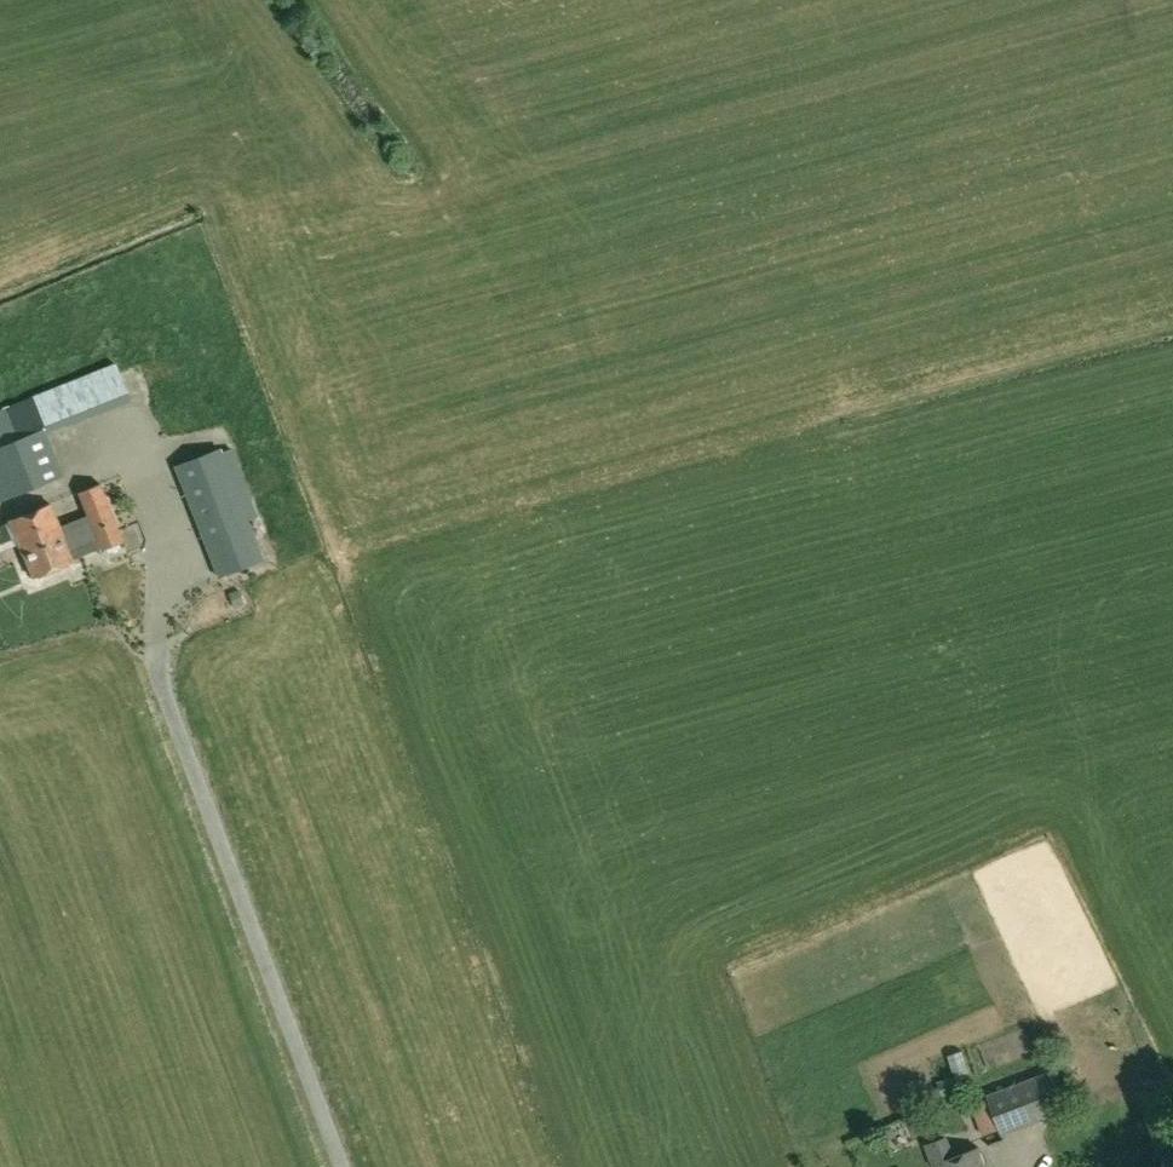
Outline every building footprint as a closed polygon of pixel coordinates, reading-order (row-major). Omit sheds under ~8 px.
[(47,433),(131,400),(116,362),(0,408),(0,499),(63,474),(47,433)] [(175,466),(218,575),(263,558),(220,448),(175,466)] [(89,515),(67,524),(61,526),(51,503),(11,519),(34,578),(74,562),(70,551),(98,539),(102,549),(124,540),(101,483),(79,492),(89,515)] [(991,1095),(1004,1134),(1064,1115),(1051,1076),(991,1095)] [(957,1093),(952,1078),(937,1084),(942,1098),(957,1093)] [(939,1166),(983,1166),(976,1149),(952,1158),(945,1139),(927,1146),(935,1166),(938,1165),(939,1166)]
